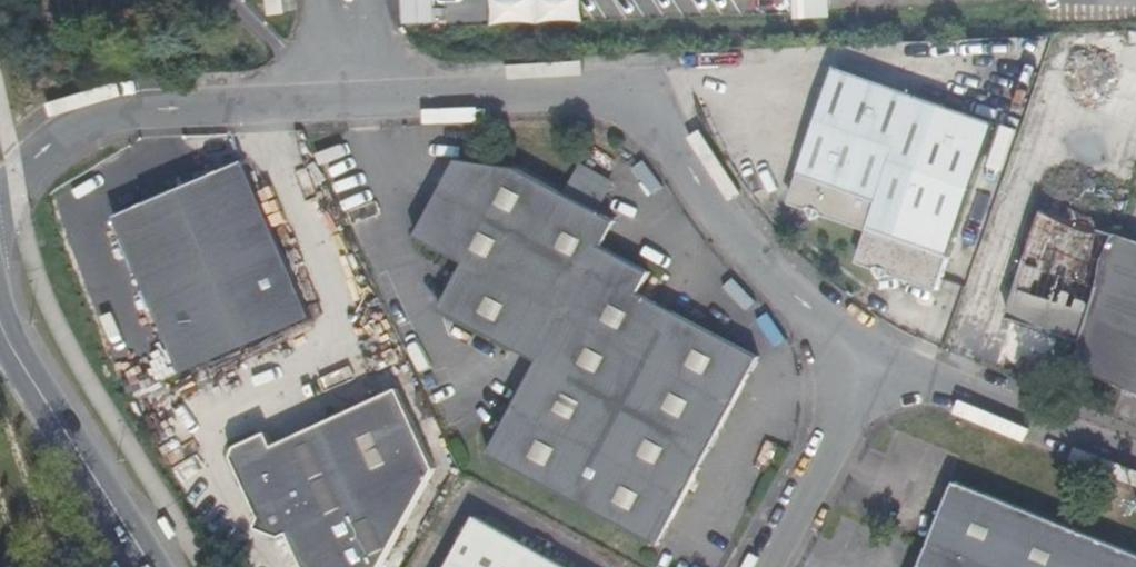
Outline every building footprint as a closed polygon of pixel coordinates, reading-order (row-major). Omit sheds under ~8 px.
[(297,11),(297,0),(282,0),(282,11),(297,11)] [(401,25),(435,25),(435,0),(401,0),(401,25)] [(490,26),(580,23),(580,0),(490,0),(490,26)] [(1135,96),(1135,55),(1076,37),(1064,75),(1135,96)] [(1007,115),(850,60),(802,199),(812,200),(820,205),(824,214),(834,208),(880,224),(868,260),(885,266),(891,281),(911,273),(947,286),(1007,115)] [(642,205),(664,184),(635,155),(614,175),(642,205)] [(442,314),(544,371),(493,462),(664,552),(765,367),(643,303),(654,282),(604,255),(619,228),(515,173),(458,165),(418,241),(467,269),(442,314)] [(115,226),(186,378),(317,317),(243,170),(115,226)] [(1005,327),(1076,350),(1111,240),(1040,217),(1005,327)] [(1076,350),(1068,373),(1135,401),(1135,244),(1112,234),(1111,240),(1076,350)] [(279,446),(244,461),(240,471),(269,525),(266,539),(299,546),(310,566),(397,566),(449,478),(404,397),(284,456),(279,446)] [(960,492),(929,566),(1135,566),(1135,562),(960,492)] [(495,514),(464,566),(587,566),(495,514)]
